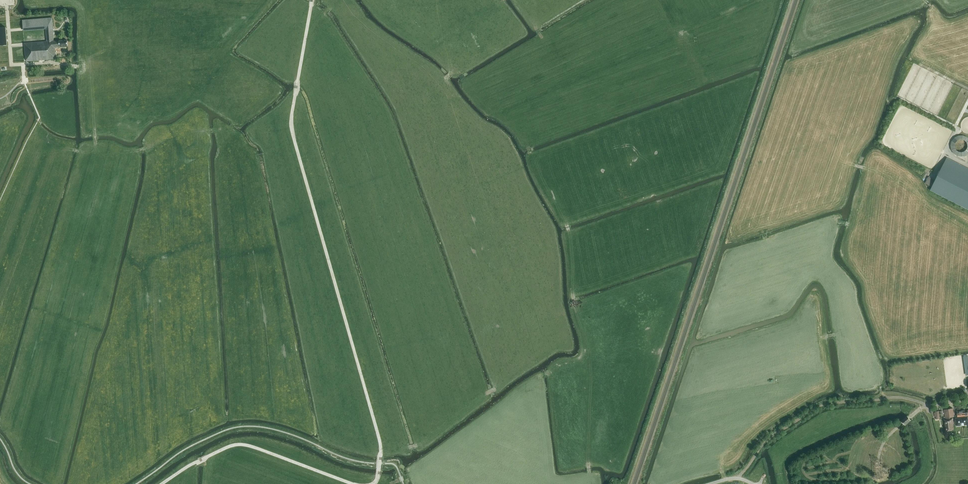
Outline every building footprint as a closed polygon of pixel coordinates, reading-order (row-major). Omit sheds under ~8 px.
[(52,17),(23,19),(23,27),(49,25),(50,39),(24,42),(25,55),(26,55),(27,60),(56,57),(55,46),(68,45),(67,39),(54,40),(52,17)] [(947,158),(931,190),(967,209),(967,169),(947,158)] [(950,418),(954,417),(953,408),(944,410),(945,419),(950,419),(950,418)] [(910,421),(911,420),(909,418),(907,416),(901,420),(903,423),(905,425),(910,421)] [(961,417),(958,417),(958,418),(955,418),(955,426),(967,425),(967,421),(967,417),(961,417)] [(954,431),(953,419),(945,420),(946,432),(954,431)]
